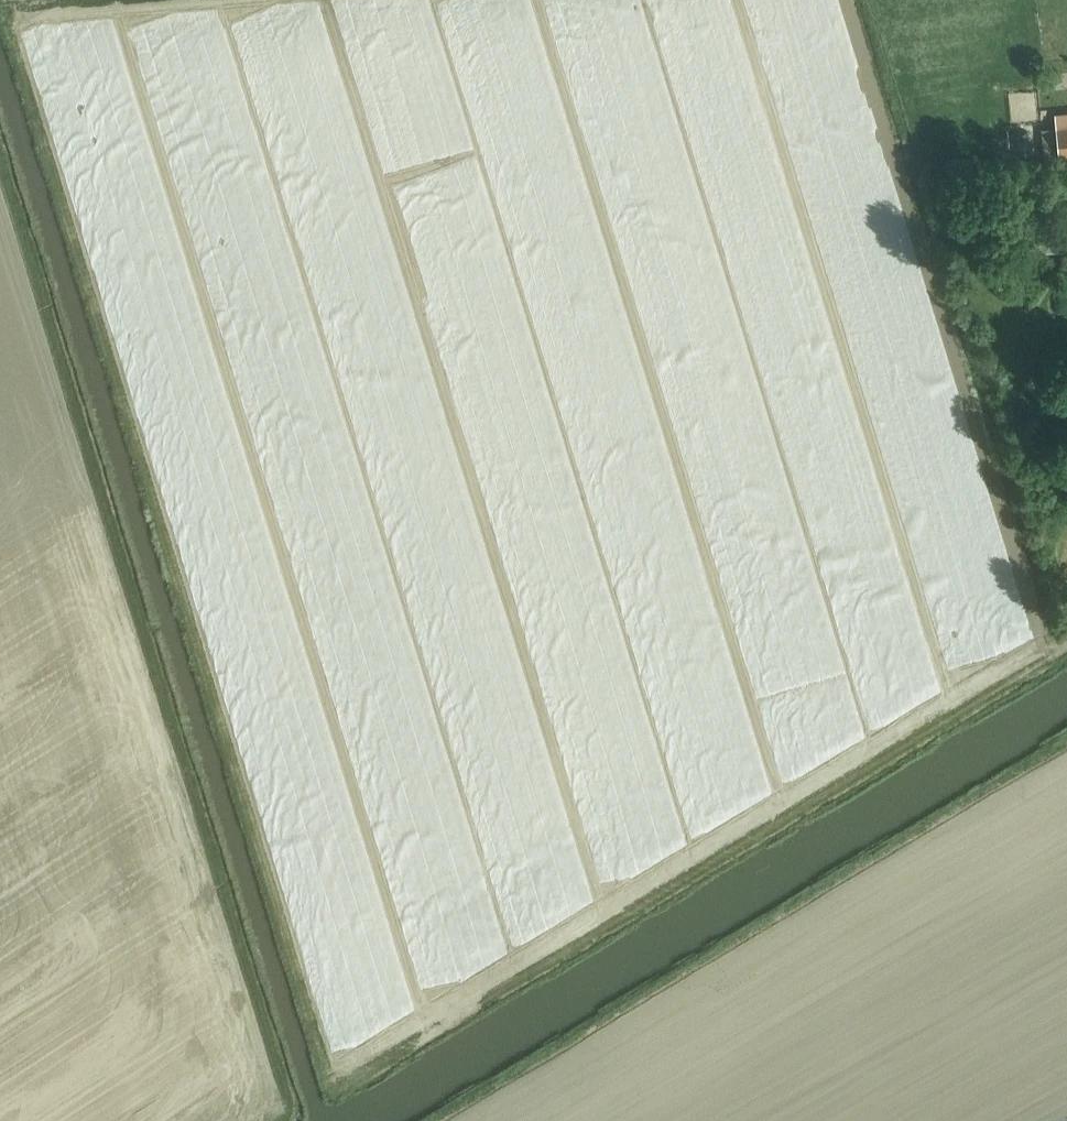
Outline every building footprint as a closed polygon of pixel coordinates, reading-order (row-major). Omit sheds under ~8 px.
[(1055,125),(1057,153),(1066,152),(1066,124),(1055,125)]
